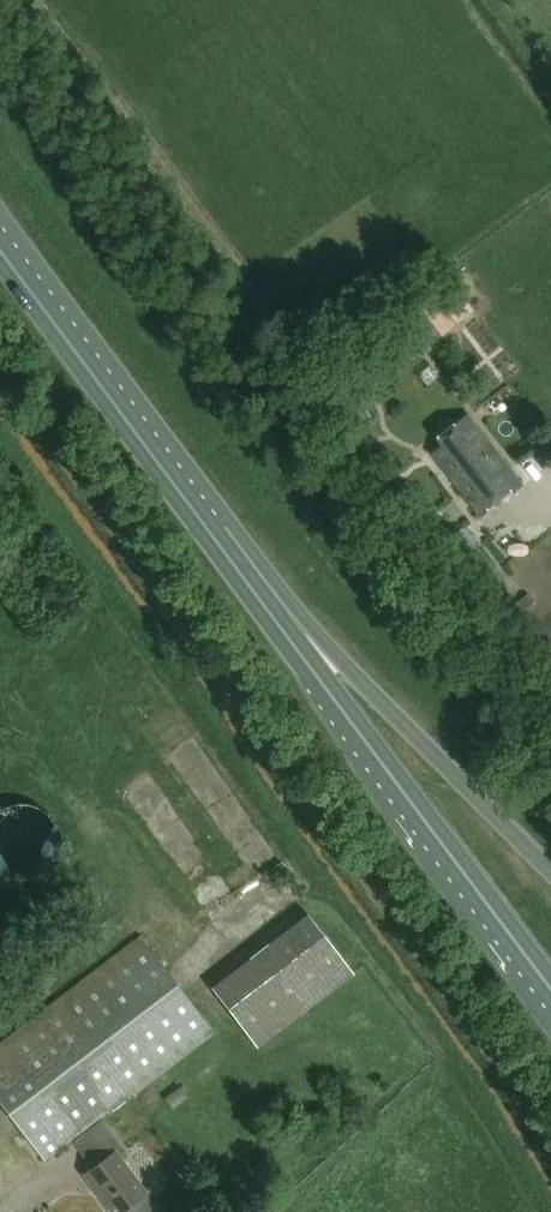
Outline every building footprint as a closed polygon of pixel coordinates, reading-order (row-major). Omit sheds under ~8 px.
[(480,514),(521,483),(468,414),(437,438),(442,445),(432,452),(480,514)] [(58,852),(59,845),(58,838),(57,831),(54,825),(50,819),(46,814),(40,810),(34,807),(27,805),(21,805),(14,805),(7,807),(1,810),(0,811),(0,875),(4,877),(10,880),(17,881),(24,881),(31,880),(37,877),(43,874),(48,869),(52,864),(56,858),(58,852)] [(308,914),(211,988),(257,1049),(355,975),(308,914)] [(141,935),(0,1042),(0,1103),(45,1163),(215,1033),(141,935)] [(76,1141),(96,1166),(83,1176),(111,1211),(123,1211),(128,1208),(131,1211),(154,1211),(157,1209),(146,1195),(148,1193),(122,1160),(128,1155),(102,1121),(76,1141)]
